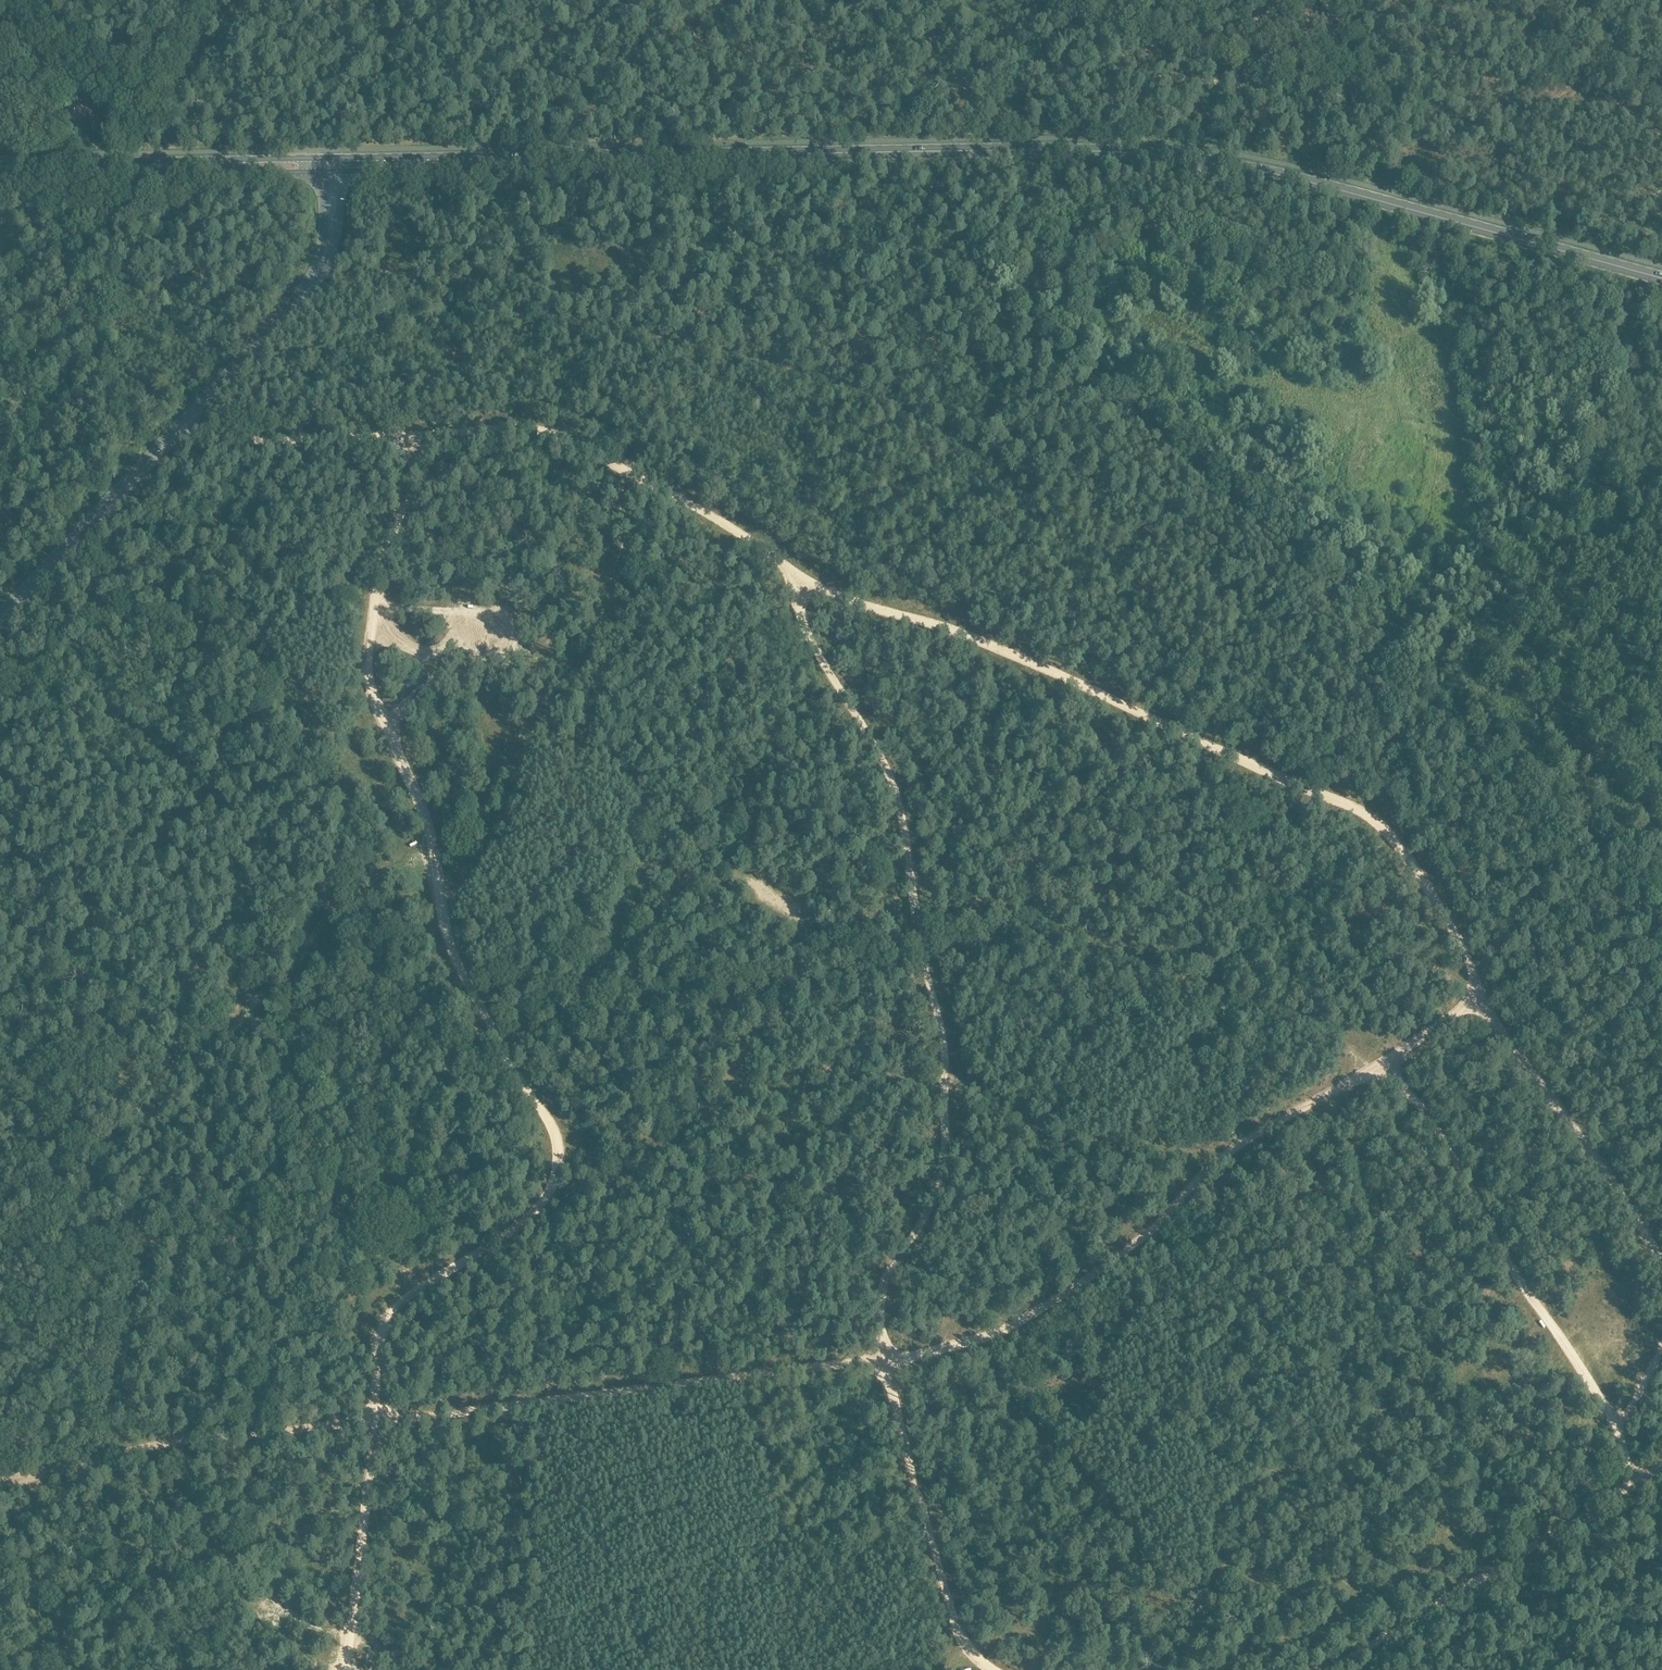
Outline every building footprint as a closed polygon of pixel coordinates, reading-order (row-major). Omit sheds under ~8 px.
[(1379,214),(1408,223),(1409,217),(1381,208),(1379,214)]
